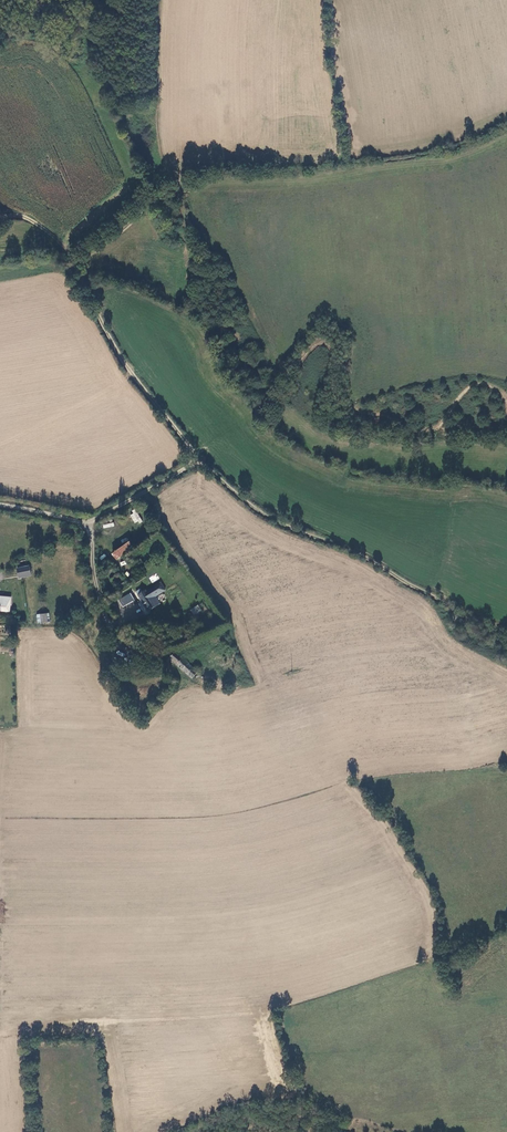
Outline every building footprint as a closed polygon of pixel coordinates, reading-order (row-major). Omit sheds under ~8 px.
[(129,515),(135,524),(142,520),(136,511),(129,515)] [(129,548),(132,551),(139,546),(136,543),(129,548)] [(117,563),(132,551),(129,548),(127,545),(112,557),(117,563)] [(19,571),(21,580),(33,577),(31,567),(19,571)] [(107,574),(119,592),(127,587),(120,575),(116,568),(107,574)] [(125,572),(120,575),(127,587),(131,584),(132,584),(125,572)] [(133,588),(131,584),(127,587),(119,592),(124,600),(133,594),(135,593),(132,589),(133,588)] [(148,612),(157,607),(154,603),(146,591),(142,593),(141,592),(139,593),(140,595),(138,596),(148,612)] [(0,596),(0,610),(11,611),(13,597),(0,596)] [(158,600),(154,603),(157,607),(156,608),(162,605),(158,600)] [(190,610),(194,616),(202,611),(198,605),(190,610)] [(171,659),(177,665),(185,657),(177,650),(173,654),(171,651),(165,655),(162,658),(167,663),(171,659)] [(177,665),(194,679),(195,678),(200,671),(185,657),(177,665)] [(205,675),(200,671),(195,678),(201,680),(205,675)]
